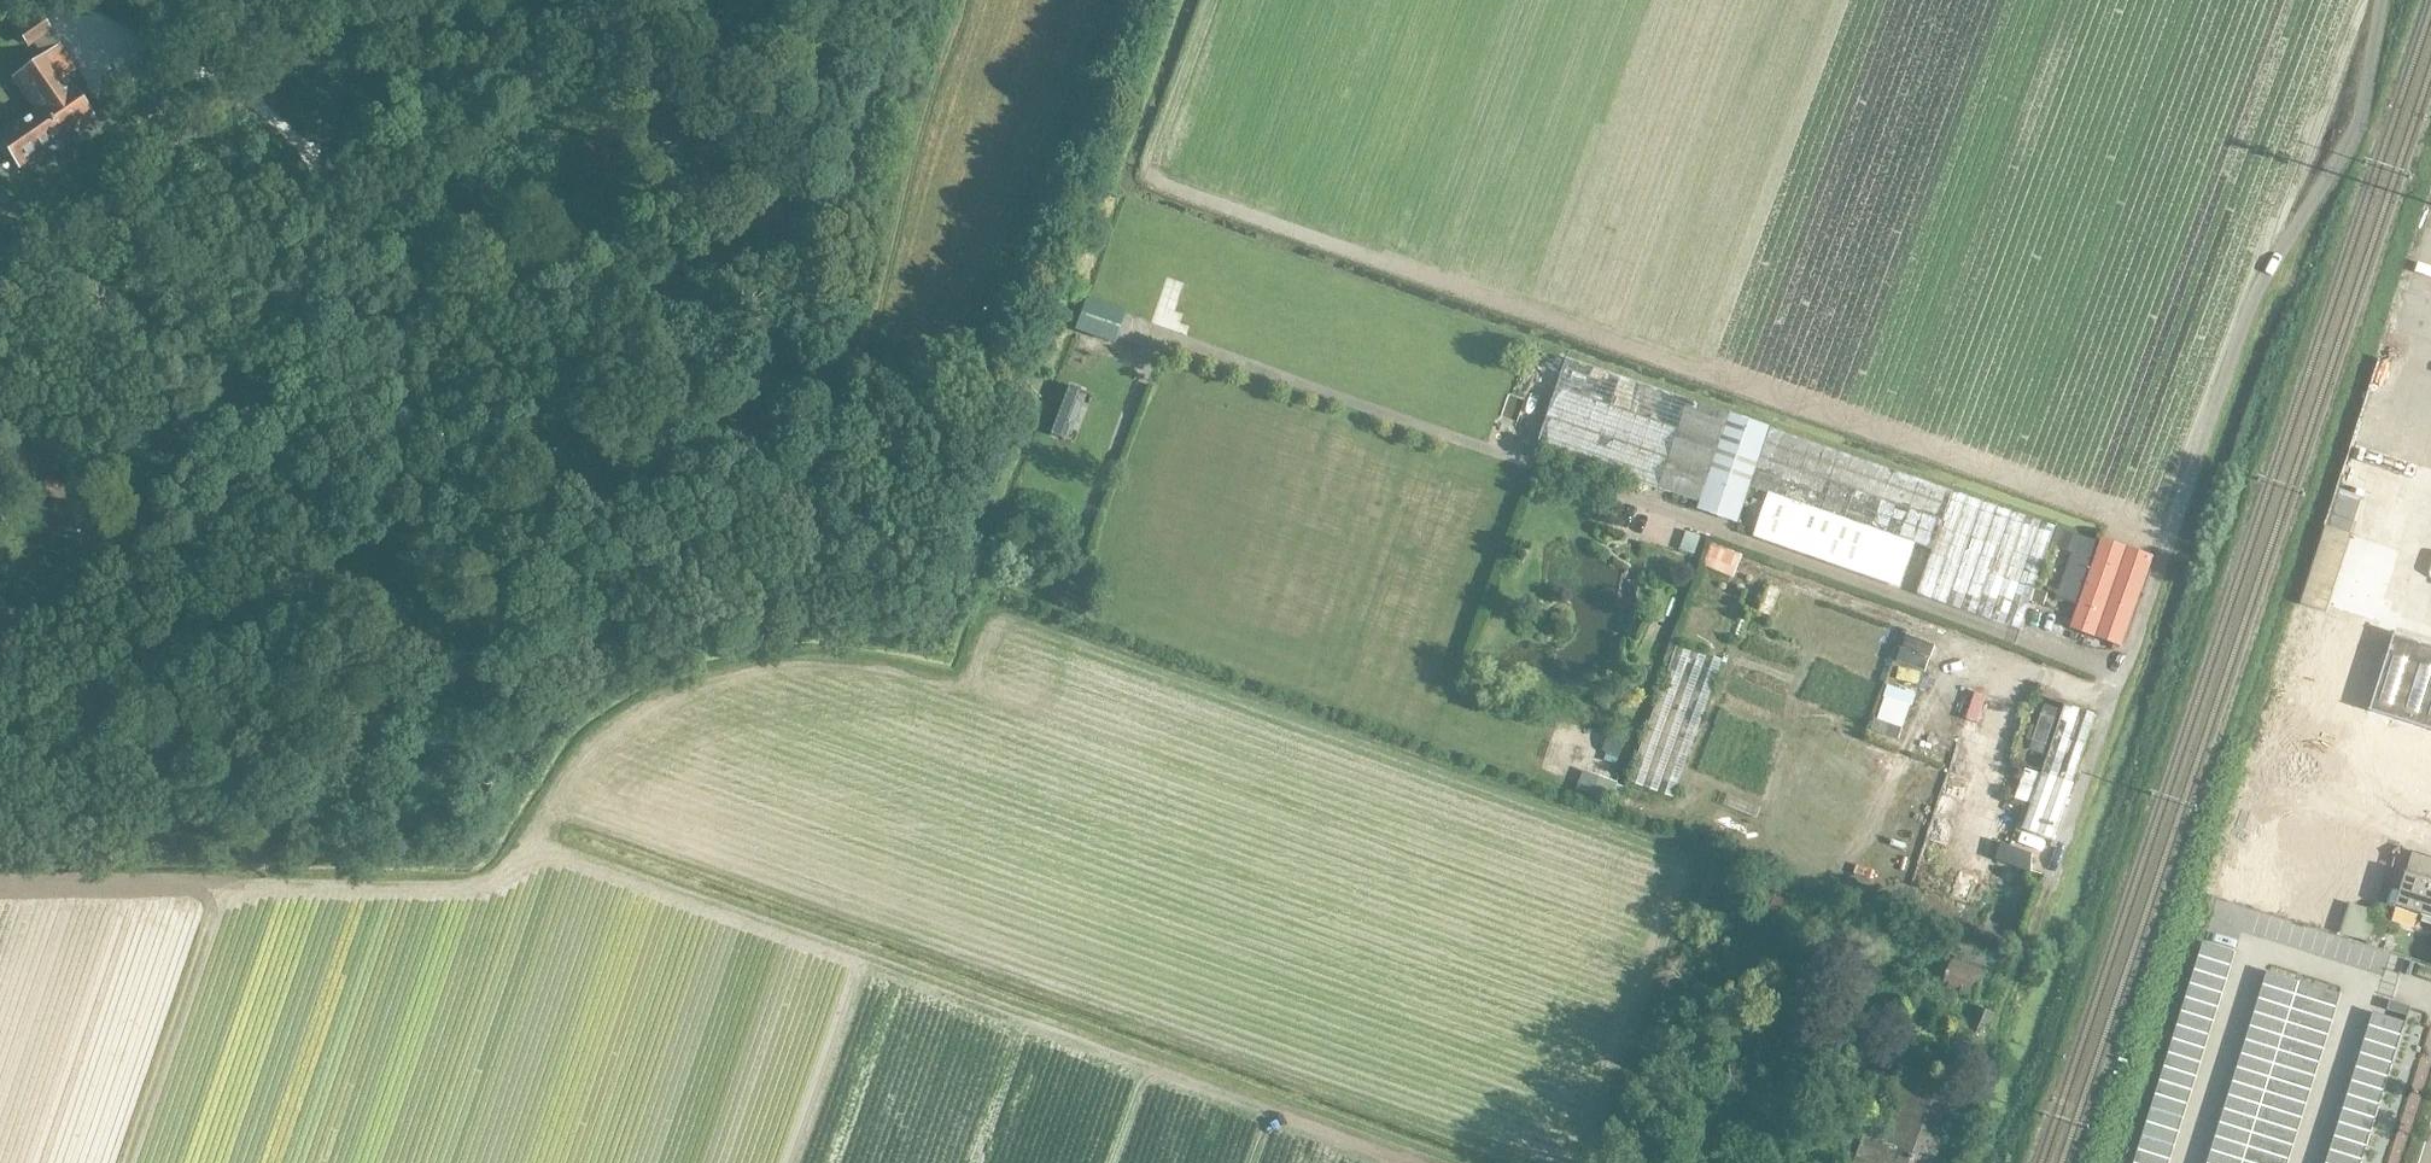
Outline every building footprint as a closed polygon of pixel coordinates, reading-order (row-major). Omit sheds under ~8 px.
[(62,76),(74,68),(39,17),(20,30),(29,44),(22,49),(34,67),(16,79),(37,108),(0,134),(0,146),(6,155),(10,152),(19,165),(90,116),(62,76)] [(1072,328),(1109,342),(1121,311),(1083,297),(1072,328)] [(2021,629),(2050,545),(2056,527),(1568,359),(1538,447),(1701,502),(1707,484),(1753,499),(1742,531),(1879,580),(1914,541),(1934,548),(1918,594),(2021,629)] [(1053,431),(1074,438),(1089,389),(1068,383),(1053,431)] [(2056,526),(2056,527),(2050,545),(2072,553),(2056,597),(2078,605),(2070,627),(2122,646),(2153,557),(2101,539),(2100,541),(2056,526)] [(1735,575),(1744,554),(1714,541),(1705,563),(1735,575)] [(2299,607),(2289,641),(2383,669),(2394,636),(2299,607)] [(1928,669),(1936,640),(1906,631),(1897,660),(1928,669)] [(2370,710),(2430,729),(2430,648),(2394,636),(2383,669),(2370,710)] [(1676,793),(1722,657),(1679,642),(1632,779),(1676,793)] [(1901,737),(1915,691),(1889,683),(1874,729),(1901,737)] [(2273,763),(2430,813),(2430,729),(2370,710),(2370,711),(2297,688),(2273,763)] [(1975,690),(1969,717),(1983,719),(1988,692),(1975,690)] [(2043,773),(2026,768),(2015,799),(2031,804),(2023,828),(2054,839),(2096,715),(2066,704),(2043,773)] [(2044,704),(2032,748),(2049,753),(2061,709),(2044,704)] [(1621,782),(1576,764),(1569,782),(1614,800),(1621,782)] [(2036,857),(2009,847),(2004,861),(2031,871),(2036,857)] [(2418,853),(2412,851),(2395,908),(2430,919),(2430,857),(2418,853)] [(2368,940),(2377,912),(2350,903),(2341,932),(2368,940)] [(2005,957),(1954,939),(1916,925),(1911,939),(1927,945),(1927,944),(1949,953),(1948,955),(1956,958),(1954,961),(1953,961),(1939,999),(1956,1005),(1960,995),(1975,1000),(1984,972),(1981,971),(1982,967),(1999,973),(2005,957)] [(2231,952),(2198,941),(2194,955),(2227,965),(2231,952)] [(2227,965),(2194,955),(2189,968),(2223,979),(2227,965)] [(2223,979),(2189,968),(2184,982),(2218,993),(2223,979)] [(2298,981),(2266,971),(2261,984),(2294,995),(2298,981)] [(2341,995),(2298,981),(2294,995),(2336,1008),(2341,995)] [(2218,993),(2184,982),(2180,995),(2213,1006),(2218,993)] [(2294,995),(2261,984),(2257,998),(2289,1008),(2294,995)] [(2213,1006),(2180,995),(2176,1008),(2209,1019),(2213,1006)] [(2336,1008),(2294,995),(2289,1008),(2332,1022),(2336,1008)] [(2289,1008),(2257,998),(2252,1011),(2285,1021),(2289,1008)] [(2414,1012),(2393,1005),(2389,1014),(2411,1021),(2414,1012)] [(1967,1034),(1985,1041),(1995,1015),(1987,1011),(1978,1008),(1967,1034)] [(2209,1019),(2176,1008),(2171,1022),(2204,1033),(2209,1019)] [(2332,1022),(2289,1008),(2285,1021),(2327,1035),(2332,1022)] [(2285,1021),(2252,1011),(2248,1024),(2281,1035),(2285,1021)] [(2409,1025),(2376,1014),(2372,1027),(2405,1038),(2409,1025)] [(2327,1035),(2285,1021),(2281,1035),(2323,1048),(2327,1035)] [(2204,1033),(2171,1022),(2167,1036),(2200,1046),(2204,1033)] [(2281,1035),(2248,1024),(2244,1037),(2276,1048),(2281,1035)] [(2405,1038),(2372,1027),(2367,1041),(2400,1051),(2405,1038)] [(2323,1048),(2281,1035),(2276,1048),(2318,1062),(2323,1048)] [(2200,1046),(2167,1036),(2162,1049),(2196,1059),(2200,1046)] [(2276,1048),(2244,1037),(2239,1051),(2272,1062),(2276,1048)] [(2400,1051),(2367,1041),(2363,1054),(2396,1065),(2400,1051)] [(2318,1062),(2276,1048),(2272,1062),(2314,1075),(2318,1062)] [(2196,1059),(2162,1049),(2158,1062),(2191,1073),(2196,1059)] [(2272,1062),(2239,1051),(2235,1064),(2267,1075),(2272,1062)] [(2396,1065),(2363,1054),(2358,1067),(2392,1078),(2396,1065)] [(2191,1073),(2158,1062),(2153,1076),(2186,1087),(2191,1073)] [(2314,1075),(2272,1062),(2267,1075),(2310,1088),(2314,1075)] [(2267,1075),(2235,1064),(2230,1078),(2263,1088),(2267,1075)] [(1960,1085),(1906,1067),(1880,1140),(1865,1135),(1854,1162),(1932,1162),(1960,1085)] [(2392,1078),(2358,1067),(2354,1081),(2387,1092),(2392,1078)] [(2310,1088),(2267,1075),(2263,1088),(2305,1102),(2310,1088)] [(2182,1100),(2186,1087),(2153,1076),(2149,1089),(2182,1100)] [(2263,1088),(2230,1078),(2225,1092),(2258,1102),(2263,1088)] [(2387,1092),(2354,1081),(2349,1095),(2382,1105),(2387,1092)] [(2305,1102),(2263,1088),(2258,1102),(2300,1116),(2305,1102)] [(2182,1100),(2149,1089),(2144,1102),(2178,1113),(2182,1100)] [(2258,1102),(2225,1092),(2221,1105),(2254,1115),(2258,1102)] [(2382,1105),(2349,1095),(2345,1108),(2378,1118),(2382,1105)] [(2178,1113),(2144,1102),(2140,1116),(2173,1126),(2178,1113)] [(2300,1116),(2258,1102),(2254,1115),(2296,1129),(2300,1116)] [(2254,1115),(2221,1105),(2217,1119),(2249,1129),(2254,1115)] [(2378,1118),(2345,1108),(2340,1121),(2374,1132),(2378,1118)] [(2296,1129),(2254,1115),(2249,1129),(2291,1143),(2296,1129)] [(2173,1126),(2140,1116),(2135,1129),(2169,1140),(2173,1126)] [(2249,1129),(2217,1119),(2212,1132),(2245,1142),(2249,1129)] [(2374,1132),(2340,1121),(2336,1135),(2369,1146),(2374,1132)] [(2169,1140),(2135,1129),(2131,1143),(2164,1154),(2169,1140)] [(2291,1143),(2249,1129),(2245,1142),(2287,1156),(2291,1143)] [(2245,1142),(2212,1132),(2208,1145),(2240,1156),(2245,1142)] [(2369,1146),(2336,1135),(2331,1148),(2365,1159),(2369,1146)] [(2245,1142),(2240,1156),(2262,1162),(2285,1162),(2287,1156),(2245,1142)] [(2131,1143),(2126,1156),(2148,1162),(2161,1162),(2164,1154),(2131,1143)] [(2208,1145),(2203,1159),(2216,1162),(2238,1162),(2240,1156),(2208,1145)] [(2331,1148),(2327,1161),(2332,1162),(2363,1162),(2365,1159),(2331,1148)]
